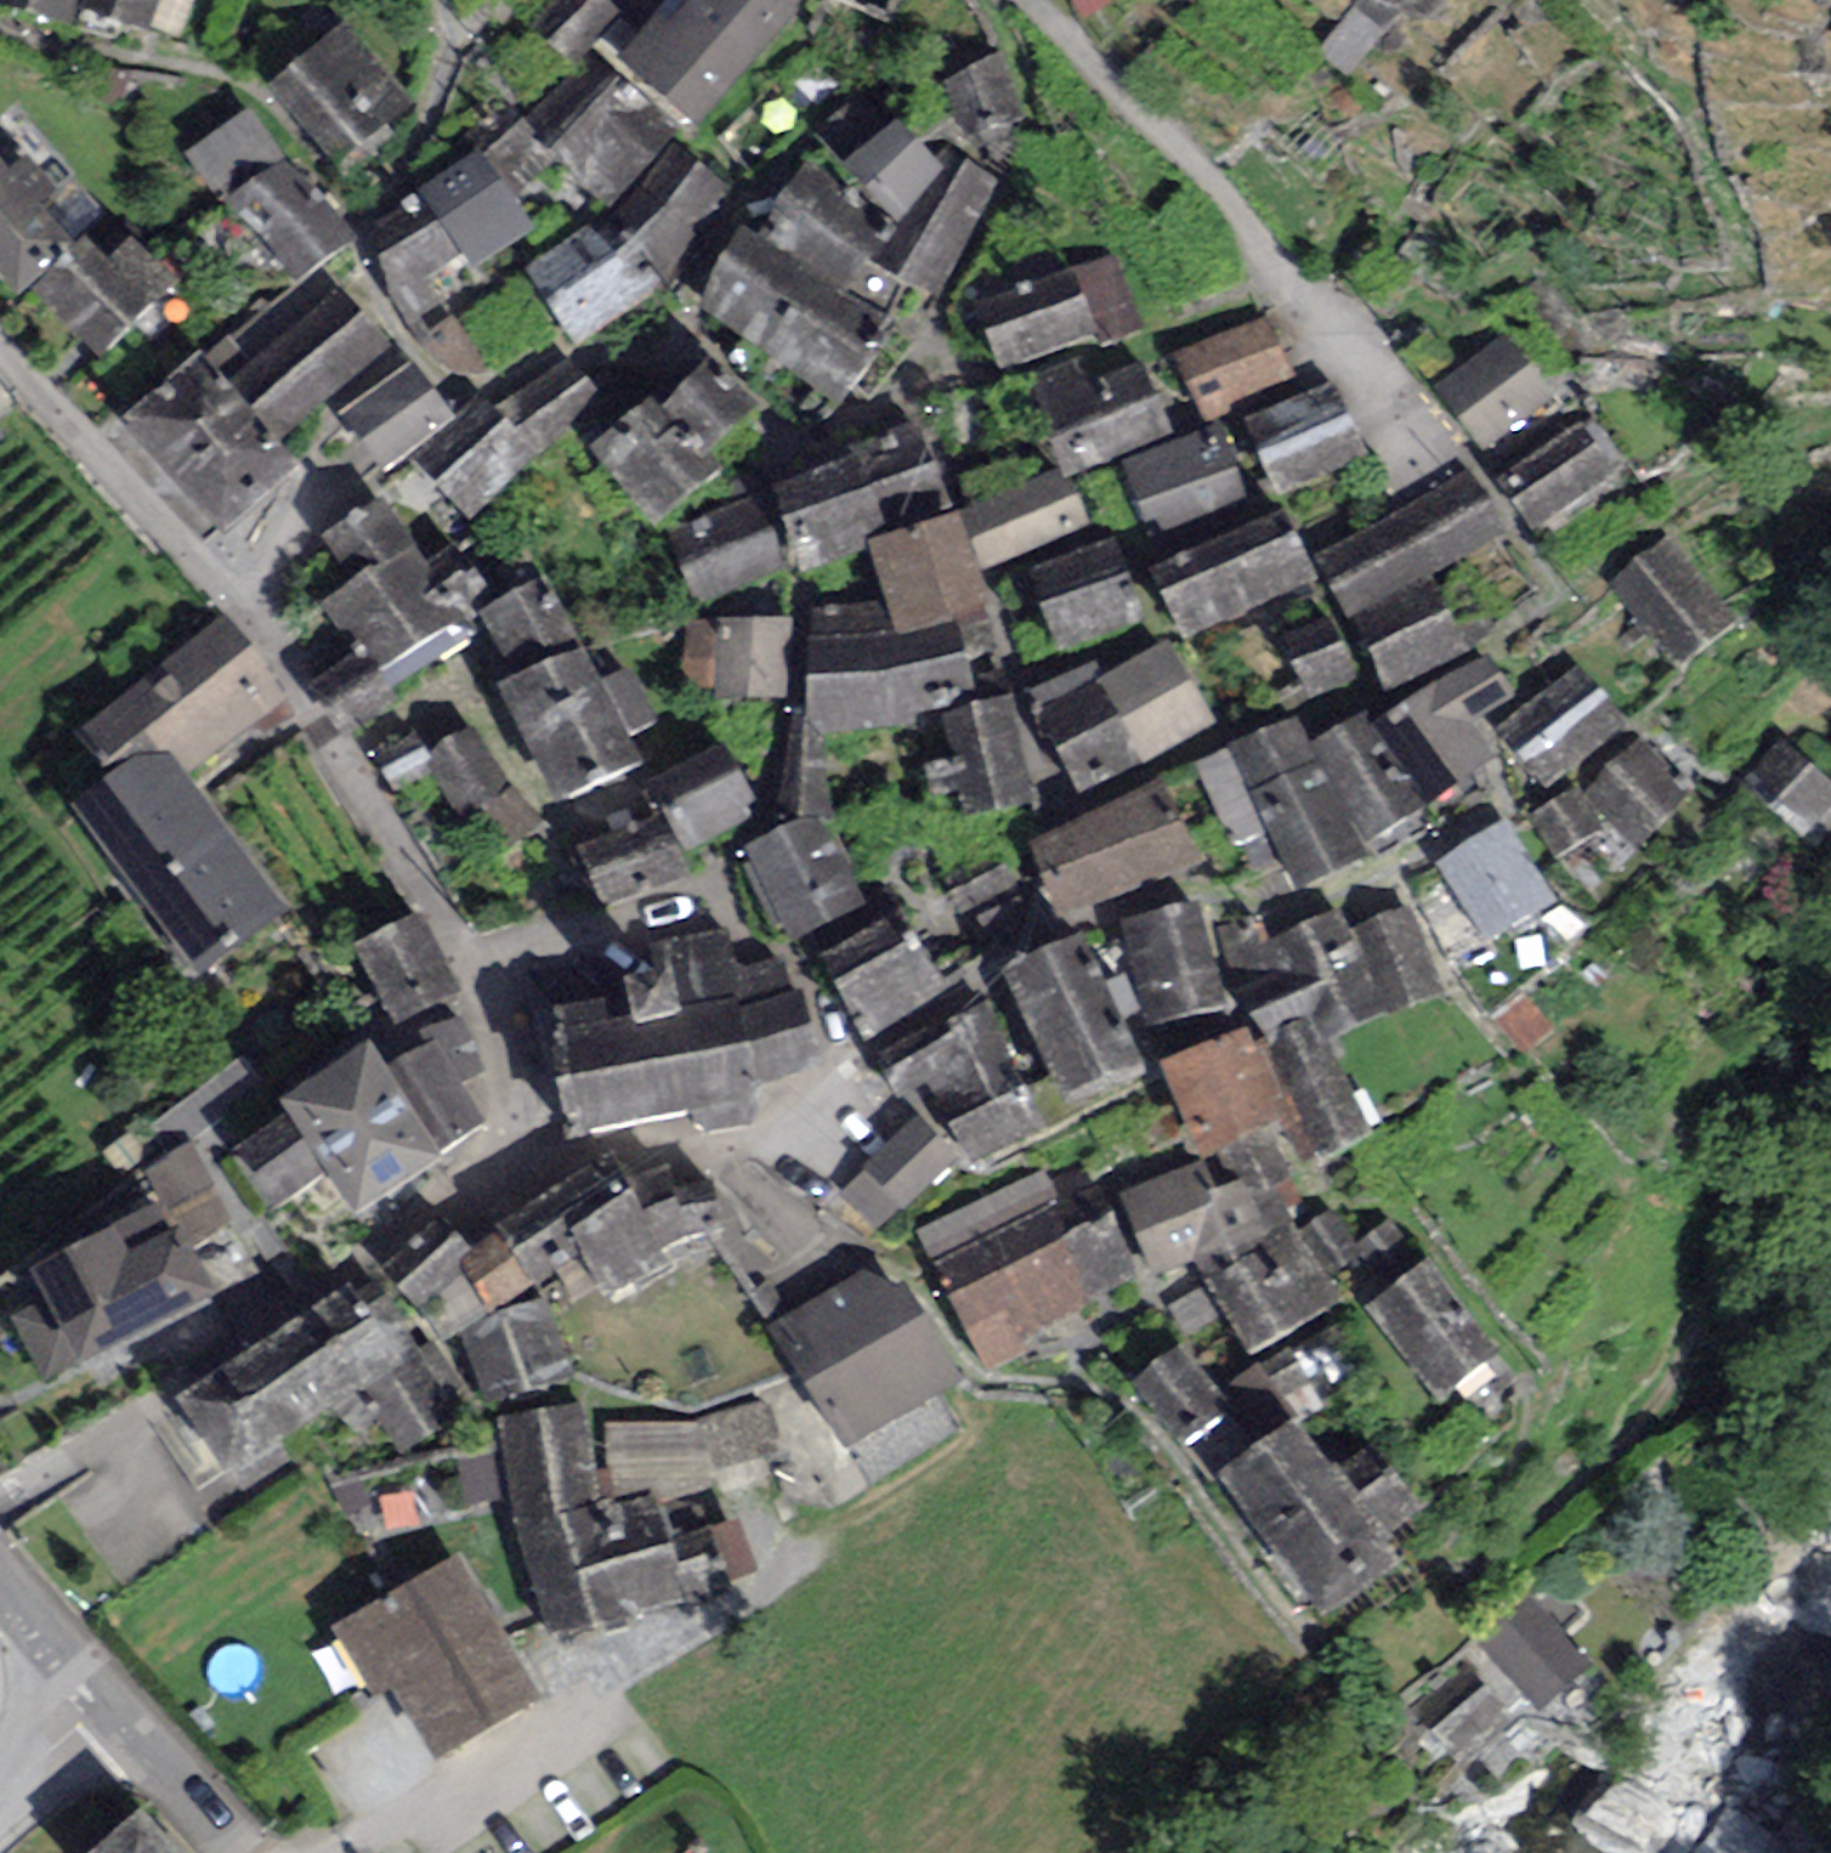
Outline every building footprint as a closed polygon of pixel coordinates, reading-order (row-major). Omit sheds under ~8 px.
[(70,23),(76,0),(0,0),(0,5),(70,23)] [(87,5),(150,26),(159,0),(89,0),(87,5)] [(608,0),(551,0),(534,18),(576,57),(619,10),(608,0)] [(615,58),(694,126),(803,0),(665,0),(615,58)] [(882,17),(892,0),(853,0),(882,17)] [(413,103),(346,22),(267,86),(334,168),(413,103)] [(1002,53),(945,80),(967,138),(1024,116),(1002,53)] [(670,133),(592,58),(528,119),(562,159),(613,207),(670,133)] [(250,108),(184,152),(224,201),(294,280),(353,239),(250,108)] [(844,164),(896,217),(946,170),(934,157),(894,116),(844,164)] [(673,141),(603,232),(668,281),(737,190),(673,141)] [(475,149),(421,189),(424,196),(374,222),(392,296),(462,251),(473,269),(535,227),(475,149)] [(900,280),(936,298),(998,178),(943,149),(934,157),(946,170),(896,217),(890,228),(869,265),(900,280)] [(76,243),(43,207),(57,195),(25,159),(12,171),(0,158),(0,283),(14,299),(30,287),(76,243)] [(890,228),(810,159),(759,231),(817,264),(887,308),(900,280),(869,265),(890,228)] [(768,349),(817,264),(759,231),(744,222),(695,307),(768,349)] [(591,225),(525,269),(579,346),(653,293),(591,225)] [(76,243),(30,287),(96,355),(174,280),(133,238),(110,260),(85,234),(76,243)] [(1115,252),(975,301),(1000,372),(1140,324),(1115,252)] [(887,308),(817,264),(768,349),(766,351),(844,408),(900,318),(887,308)] [(201,349),(124,416),(224,528),(299,462),(281,441),(387,347),(334,288),(229,381),(201,349)] [(1266,314),(1174,353),(1200,416),(1293,377),(1266,314)] [(1505,334),(1436,388),(1483,448),(1552,394),(1505,334)] [(650,394),(589,448),(657,525),(721,469),(705,451),(755,406),(711,357),(658,403),(650,394)] [(410,360),(340,412),(385,472),(455,420),(410,360)] [(566,361),(491,408),(537,456),(603,395),(566,361)] [(1172,436),(1143,361),(1087,382),(1080,363),(1031,382),(1063,468),(1067,476),(1071,474),(1172,436)] [(1244,419),(1281,495),(1365,454),(1328,378),(1244,419)] [(483,399),(415,463),(470,520),(537,456),(491,408),(483,399)] [(1584,416),(1496,479),(1533,530),(1621,468),(1584,416)] [(849,446),(852,455),(772,486),(806,572),(868,548),(866,543),(951,510),(915,420),(849,446)] [(1153,538),(1252,498),(1220,421),(1121,462),(1153,538)] [(1092,525),(1071,474),(1067,476),(1063,468),(960,509),(984,568),(1092,525)] [(1315,555),(1350,619),(1506,533),(1471,470),(1315,555)] [(759,491),(667,529),(698,607),(791,568),(759,491)] [(321,533),(352,581),(413,542),(382,495),(321,533)] [(1317,577),(1283,506),(1149,570),(1183,641),(1317,577)] [(886,602),(896,633),(953,615),(990,604),(954,507),(951,510),(866,543),(868,548),(886,602)] [(1116,537),(1028,570),(1057,647),(1145,614),(1116,537)] [(426,563),(413,542),(352,581),(319,602),(354,655),(309,684),(342,735),(398,700),(380,671),(475,611),(468,601),(488,589),(458,542),(426,563)] [(1616,598),(1678,666),(1728,621),(1666,553),(1616,598)] [(480,611),(512,674),(584,647),(545,575),(480,611)] [(1358,628),(1386,690),(1469,653),(1441,591),(1358,628)] [(896,633),(886,602),(811,610),(806,707),(804,736),(824,734),(869,729),(883,731),(873,638),(896,633)] [(1328,613),(1279,638),(1312,703),(1362,678),(1328,613)] [(978,700),(953,615),(896,633),(873,638),(883,731),(946,722),(943,709),(978,700)] [(791,618),(687,617),(685,687),(716,687),(716,697),(790,698),(791,618)] [(287,697),(223,619),(154,674),(217,752),(287,697)] [(1105,675),(1095,681),(1142,764),(1216,722),(1169,639),(1105,675)] [(600,680),(584,647),(512,674),(496,681),(557,802),(643,762),(627,734),(660,721),(628,664),(600,680)] [(1488,655),(1372,722),(1422,801),(1492,760),(1472,724),(1514,699),(1488,655)] [(1105,675),(1096,658),(1027,694),(1080,797),(1142,764),(1095,681),(1105,675)] [(1578,664),(1498,726),(1547,787),(1626,725),(1578,664)] [(154,674),(75,733),(105,774),(114,786),(165,748),(186,776),(217,752),(154,674)] [(1011,692),(978,700),(943,709),(946,722),(968,815),(1037,798),(1011,692)] [(794,709),(779,827),(814,809),(822,823),(826,821),(833,815),(824,734),(804,736),(806,707),(794,709)] [(1366,711),(1310,741),(1359,843),(1426,805),(1422,801),(1372,722),(1366,711)] [(1296,713),(1229,746),(1230,750),(1196,766),(1234,844),(1266,829),(1296,892),(1367,857),(1359,843),(1310,741),(1296,713)] [(475,722),(423,754),(467,831),(519,800),(475,722)] [(1640,734),(1586,781),(1580,786),(1632,848),(1689,797),(1666,771),(1670,767),(1640,734)] [(1744,781),(1814,848),(1830,830),(1830,783),(1785,738),(1744,781)] [(722,740),(650,781),(690,851),(751,817),(745,805),(755,799),(722,740)] [(283,909),(186,776),(165,748),(114,786),(105,774),(69,800),(195,973),(283,909)] [(1162,777),(1030,841),(1059,919),(1204,862),(1162,777)] [(1603,828),(1578,788),(1531,816),(1556,857),(1603,828)] [(869,902),(826,821),(822,823),(814,809),(779,827),(745,845),(752,860),(743,865),(777,928),(785,924),(794,942),(869,902)] [(663,812),(578,844),(601,905),(686,873),(663,812)] [(1505,818),(1435,865),(1486,941),(1556,894),(1505,818)] [(1006,863),(949,892),(965,922),(979,915),(990,937),(1033,915),(1006,863)] [(1199,901),(1122,920),(1147,1022),(1224,1003),(1199,901)] [(1407,907),(1350,930),(1387,1015),(1442,993),(1407,907)] [(1341,908),(1271,938),(1259,911),(1214,930),(1258,1038),(1313,1013),(1326,1041),(1387,1015),(1350,930),(1341,908)] [(423,917),(360,943),(392,1019),(455,993),(423,917)] [(888,917),(817,957),(869,1046),(954,996),(925,947),(911,955),(888,917)] [(603,997),(553,1007),(542,1009),(568,1138),(690,1114),(693,1133),(762,1119),(755,1083),(818,1071),(802,989),(790,992),(783,958),(737,967),(730,929),(650,944),(655,969),(623,975),(631,1016),(608,1021),(603,997)] [(1082,931),(1001,969),(1066,1108),(1148,1070),(1082,931)] [(986,1003),(877,1055),(899,1099),(930,1084),(969,1165),(1046,1129),(986,1003)] [(1368,1134),(1326,1041),(1313,1013),(1258,1038),(1313,1159),(1368,1134)] [(422,1044),(387,1066),(440,1149),(484,1121),(461,1084),(491,1064),(458,1015),(416,1034),(422,1044)] [(1282,1118),(1244,1026),(1160,1060),(1199,1157),(1230,1145),(1244,1179),(1253,1200),(1279,1190),(1293,1185),(1268,1124),(1282,1118)] [(370,1041),(280,1100),(287,1111),(231,1148),(272,1211),(329,1174),(354,1212),(444,1153),(440,1149),(387,1066),(370,1041)] [(917,1118),(842,1194),(879,1230),(953,1154),(917,1118)] [(142,1168),(158,1202),(178,1248),(193,1241),(233,1224),(198,1143),(142,1168)] [(610,1151),(495,1224),(499,1231),(533,1283),(534,1287),(582,1255),(606,1298),(632,1280),(639,1292),(673,1268),(661,1248),(686,1233),(719,1230),(715,1181),(676,1190),(667,1164),(628,1179),(610,1151)] [(1204,1161),(1120,1193),(1153,1278),(1195,1261),(1292,1223),(1279,1190),(1253,1200),(1244,1179),(1215,1190),(1204,1161)] [(1051,1183),(1045,1169),(918,1232),(987,1370),(1027,1351),(1021,1339),(1139,1281),(1083,1167),(1051,1183)] [(158,1202),(29,1266),(45,1299),(13,1315),(44,1377),(218,1291),(193,1241),(178,1248),(158,1202)] [(1360,1255),(1330,1211),(1306,1227),(1336,1271),(1360,1255)] [(1389,1221),(1357,1246),(1377,1271),(1409,1247),(1389,1221)] [(1292,1223),(1195,1261),(1252,1355),(1341,1299),(1292,1223)] [(457,1233),(398,1285),(419,1303),(444,1343),(462,1331),(490,1312),(533,1283),(499,1231),(472,1249),(457,1233)] [(1424,1260),(1365,1309),(1439,1398),(1498,1349),(1424,1260)] [(867,1268),(766,1327),(844,1448),(964,1379),(904,1283),(895,1287),(867,1268)] [(351,1283),(271,1336),(323,1414),(358,1391),(402,1457),(476,1408),(433,1342),(419,1351),(374,1284),(359,1295),(351,1283)] [(571,1366),(545,1297),(490,1312),(462,1331),(482,1396),(571,1366)] [(271,1336),(177,1395),(240,1493),(292,1461),(280,1443),(323,1414),(271,1336)] [(1185,1343),(1133,1379),(1175,1440),(1227,1405),(1185,1343)] [(597,1635),(595,1626),(589,1604),(579,1568),(602,1561),(582,1403),(497,1419),(515,1525),(545,1636),(559,1630),(561,1645),(597,1635)] [(1295,1416),(1215,1476),(1324,1618),(1409,1554),(1391,1531),(1423,1507),(1393,1468),(1356,1496),(1295,1416)] [(743,1522),(602,1561),(579,1568),(589,1604),(595,1626),(597,1635),(629,1627),(627,1618),(687,1601),(686,1595),(758,1575),(743,1522)] [(541,1695),(460,1553),(331,1627),(373,1699),(393,1687),(433,1757),(541,1695)] [(1593,1666),(1531,1596),(1477,1643),(1538,1713),(1593,1666)] [(1506,1715),(1468,1666),(1412,1710),(1450,1759),(1506,1715)] [(109,1852),(170,1852),(142,1822),(109,1852)]
